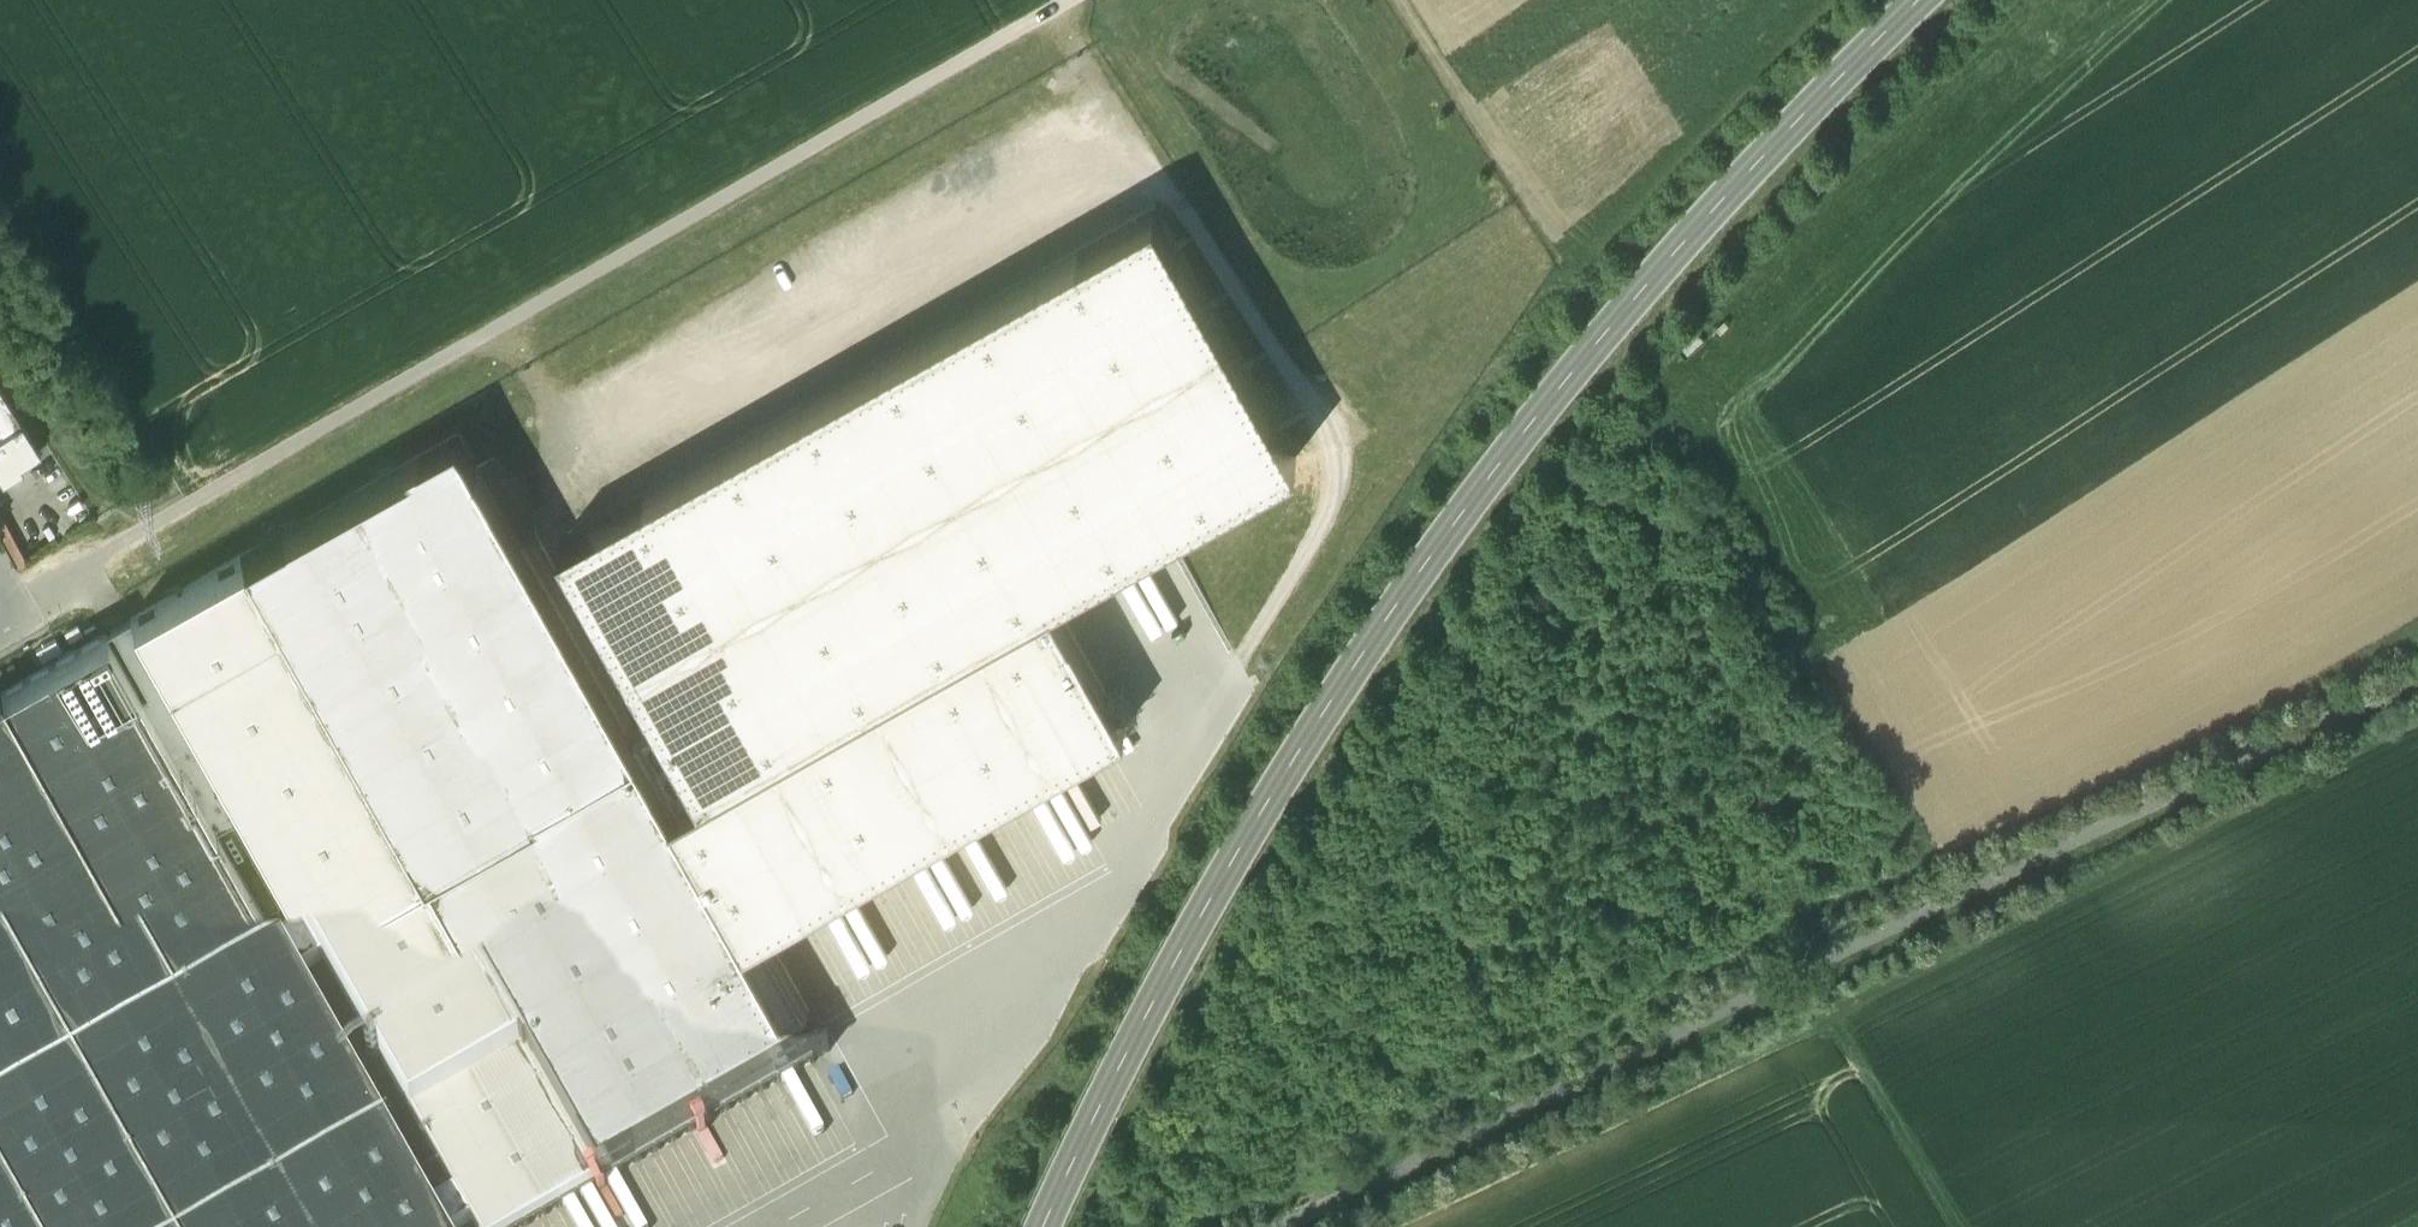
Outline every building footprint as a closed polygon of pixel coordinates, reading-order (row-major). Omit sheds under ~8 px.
[(664,727),(634,742),(791,1019),(810,1008),(765,929),(1127,725),(1054,596),(1297,459),(1155,208),(561,542),(664,727)] [(2,482),(23,469),(20,465),(41,452),(0,389),(0,479),(2,482)] [(106,633),(215,827),(230,818),(278,903),(263,912),(441,1226),(465,1226),(472,1223),(475,1226),(527,1226),(814,1065),(814,1064),(830,1055),(810,1021),(796,1029),(791,1019),(634,742),(459,433),(130,618),(131,619),(106,633)] [(0,692),(0,1177),(28,1226),(441,1226),(263,912),(278,903),(230,818),(215,827),(105,633),(0,692)] [(0,1177),(0,1226),(28,1226),(0,1177)]
